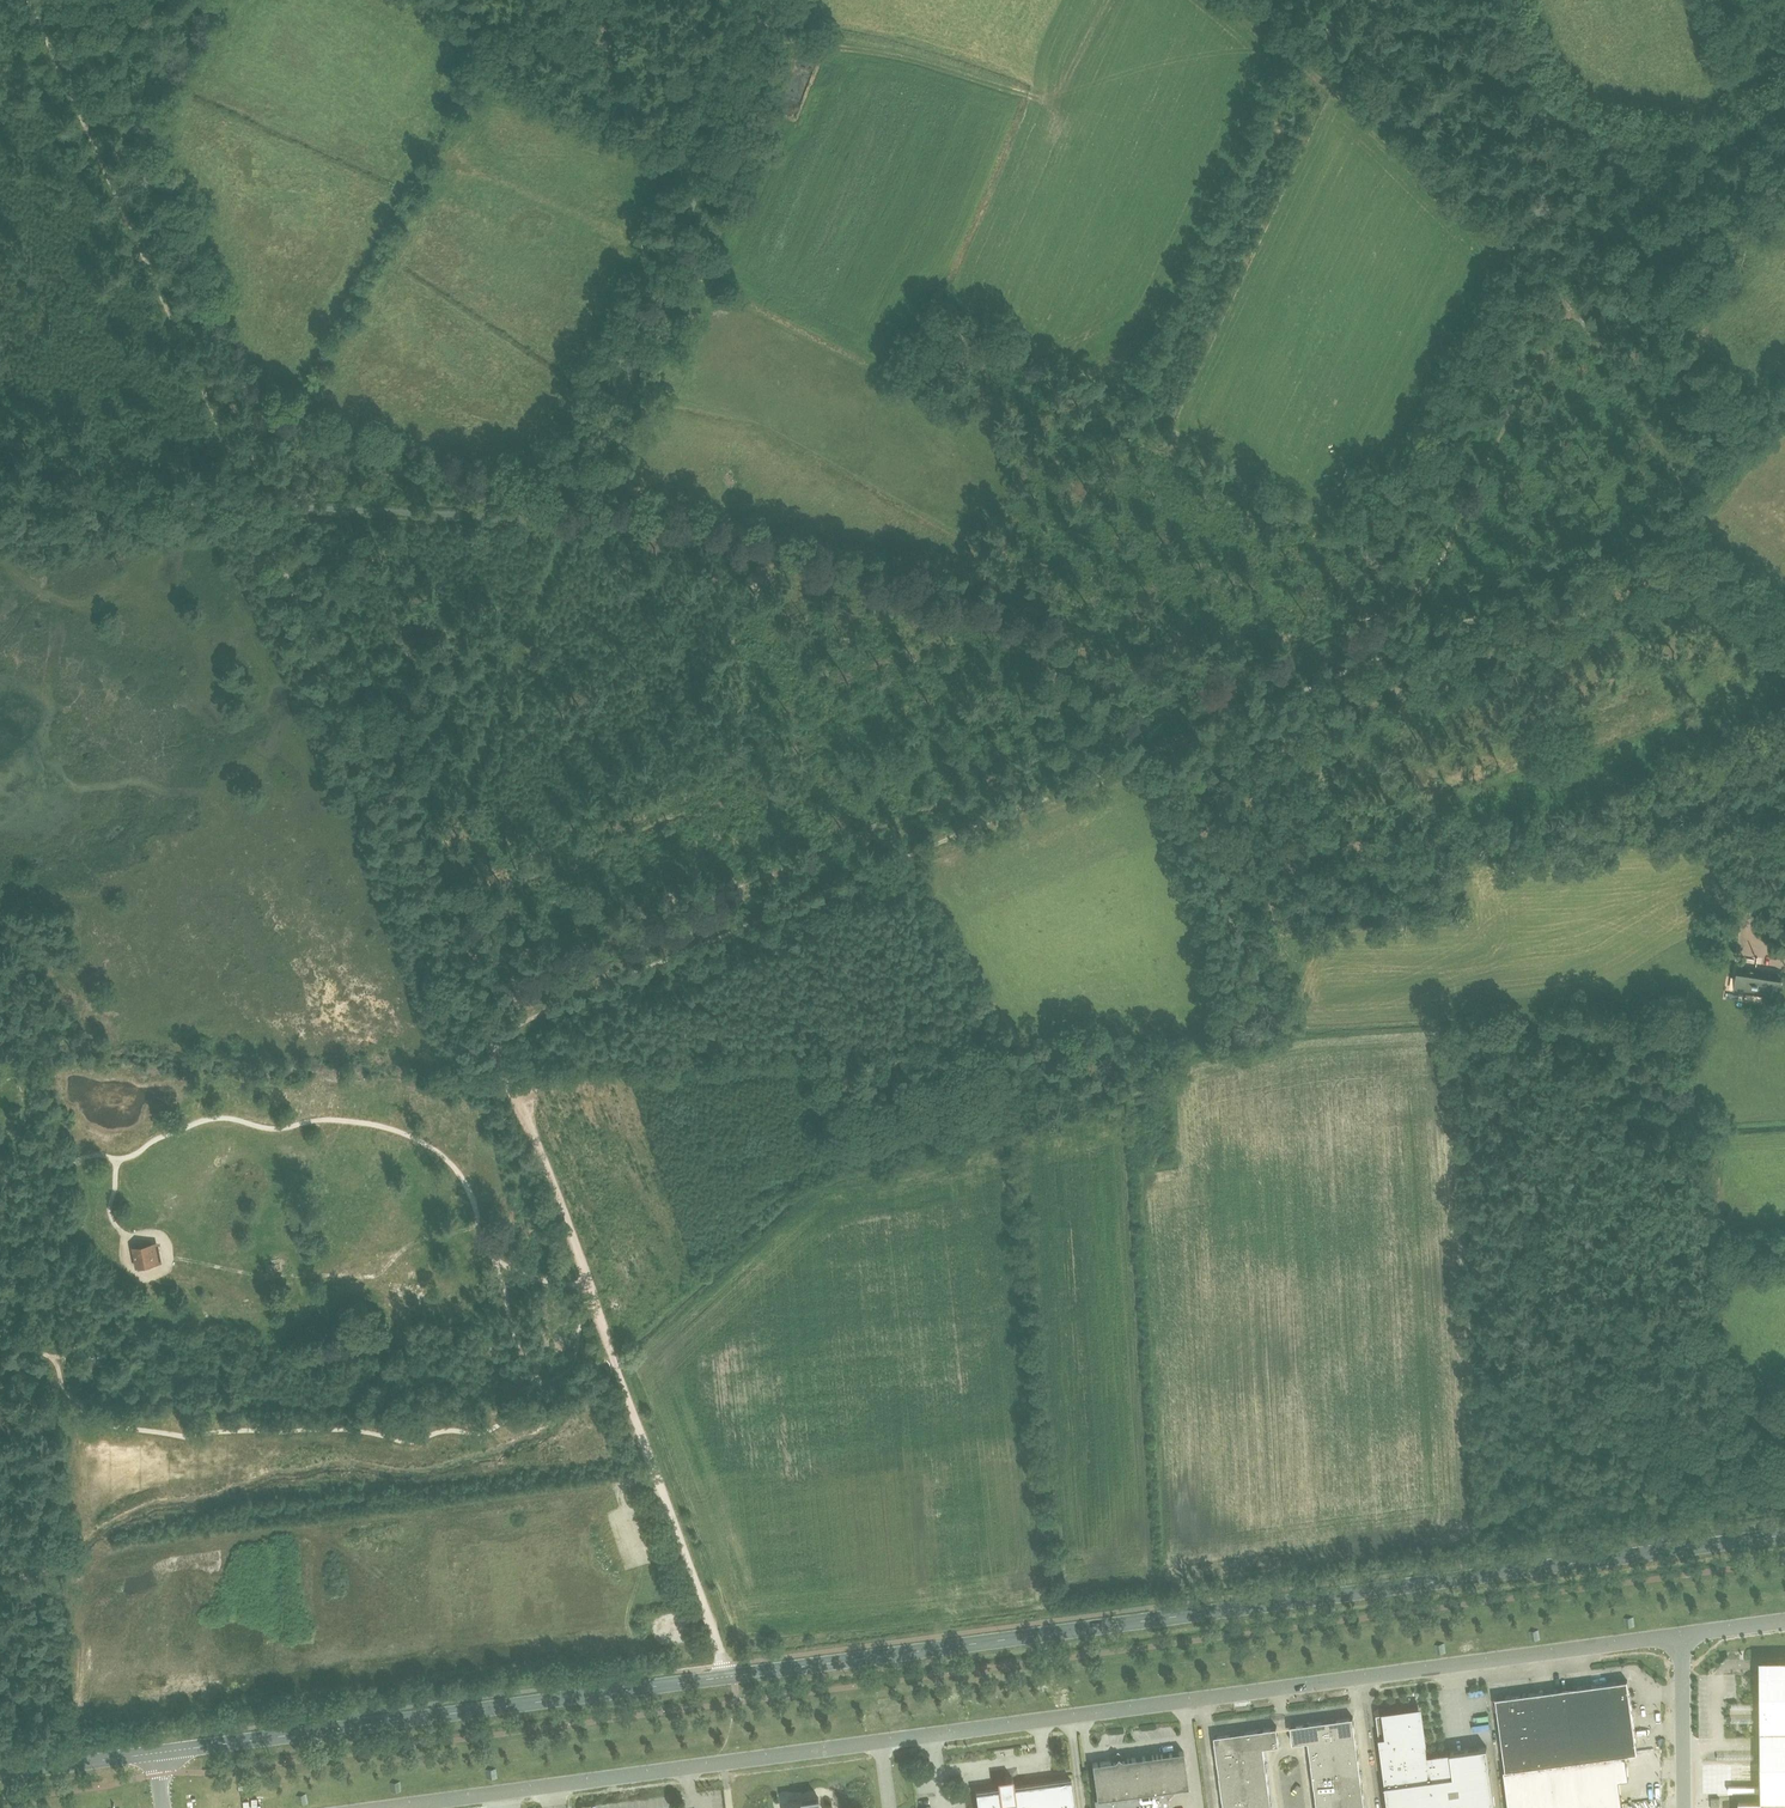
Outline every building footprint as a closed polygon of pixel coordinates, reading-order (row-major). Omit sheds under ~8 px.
[(1738,968),(1735,989),(1779,996),(1783,974),(1755,970),(1755,971),(1738,968)] [(162,1262),(158,1241),(131,1246),(136,1267),(162,1262)] [(1633,1617),(1624,1618),(1625,1628),(1635,1627),(1633,1617)] [(1539,1631),(1529,1632),(1530,1641),(1540,1640),(1539,1631)] [(1435,1645),(1437,1655),(1447,1654),(1446,1644),(1435,1645)] [(1760,1659),(1761,1708),(1762,1799),(1739,1799),(1739,1807),(1784,1807),(1784,1659),(1760,1659)] [(1576,1723),(1632,1716),(1628,1680),(1572,1687),(1576,1723)] [(1542,1765),(1581,1760),(1576,1723),(1572,1687),(1532,1692),(1542,1765)] [(1542,1765),(1532,1692),(1496,1697),(1506,1769),(1506,1770),(1530,1767),(1542,1765)] [(1435,1754),(1428,1755),(1426,1742),(1427,1742),(1422,1707),(1410,1708),(1410,1709),(1376,1714),(1389,1807),(1442,1807),(1435,1754)] [(1332,1737),(1356,1734),(1354,1722),(1353,1716),(1330,1719),(1332,1737)] [(1637,1752),(1632,1716),(1576,1723),(1581,1760),(1625,1754),(1625,1753),(1637,1752)] [(1332,1737),(1330,1719),(1291,1725),(1292,1730),(1291,1730),(1293,1742),(1309,1740),(1332,1737)] [(1240,1750),(1264,1746),(1280,1744),(1278,1732),(1277,1727),(1238,1732),(1240,1750)] [(1217,1753),(1240,1750),(1238,1732),(1215,1735),(1215,1740),(1217,1753)] [(1334,1754),(1358,1751),(1356,1734),(1332,1737),(1334,1754)] [(1332,1737),(1309,1740),(1311,1757),(1334,1754),(1332,1737)] [(1243,1766),(1266,1763),(1264,1746),(1240,1750),(1243,1766)] [(1435,1754),(1442,1807),(1496,1807),(1487,1746),(1451,1751),(1435,1754)] [(1240,1750),(1217,1753),(1219,1769),(1243,1766),(1240,1750)] [(1092,1763),(1097,1798),(1094,1798),(1096,1807),(1169,1807),(1168,1799),(1176,1788),(1188,1786),(1184,1751),(1125,1759),(1118,1753),(1113,1760),(1092,1763)] [(1358,1751),(1334,1754),(1337,1771),(1360,1768),(1358,1751)] [(1334,1754),(1311,1757),(1313,1774),(1337,1771),(1334,1754)] [(1542,1765),(1530,1767),(1506,1770),(1506,1769),(1504,1769),(1509,1807),(1584,1807),(1622,1803),(1619,1779),(1629,1778),(1625,1754),(1581,1760),(1542,1765)] [(1245,1783),(1269,1780),(1266,1763),(1243,1766),(1245,1783)] [(1243,1766),(1219,1769),(1221,1786),(1245,1783),(1243,1766)] [(1363,1785),(1360,1768),(1337,1771),(1339,1788),(1363,1785)] [(496,1769),(486,1770),(487,1779),(497,1778),(496,1769)] [(1337,1771),(1313,1774),(1315,1791),(1339,1788),(1337,1771)] [(1072,1779),(1015,1787),(1013,1778),(998,1780),(999,1789),(976,1792),(977,1802),(978,1807),(1076,1807),(1072,1779)] [(1271,1797),(1269,1780),(1245,1783),(1247,1800),(1271,1797)] [(400,1782),(390,1783),(391,1793),(401,1791),(400,1782)] [(1247,1800),(1245,1783),(1221,1786),(1224,1803),(1247,1800)] [(1341,1805),(1365,1802),(1363,1785),(1339,1788),(1341,1805)] [(1315,1791),(1318,1807),(1319,1807),(1341,1805),(1339,1788),(1315,1791)] [(306,1794),(296,1796),(298,1805),(308,1803),(306,1794)] [(819,1797),(788,1801),(789,1807),(820,1807),(819,1797)] [(1271,1797),(1247,1800),(1248,1807),(1272,1807),(1271,1797)]
